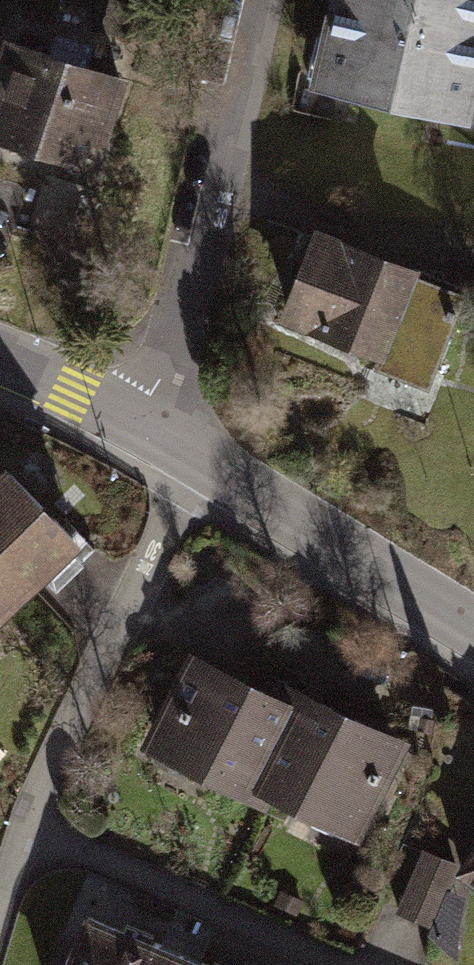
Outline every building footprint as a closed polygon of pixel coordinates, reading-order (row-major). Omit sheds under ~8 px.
[(334,86),(473,118),(473,0),(354,0),(334,86)] [(4,29),(0,41),(0,138),(95,170),(128,70),(4,29)] [(437,252),(346,216),(308,308),(399,345),(437,252)] [(83,538),(4,457),(0,461),(0,618),(83,538)] [(289,697),(194,649),(144,747),(238,795),(247,777),(361,836),(415,731),(301,673),(289,697)] [(460,862),(422,848),(397,911),(430,926),(428,934),(459,961),(467,897),(451,889),(458,872),(473,882),(473,839),(460,862)] [(84,909),(61,964),(219,964),(84,909)]
